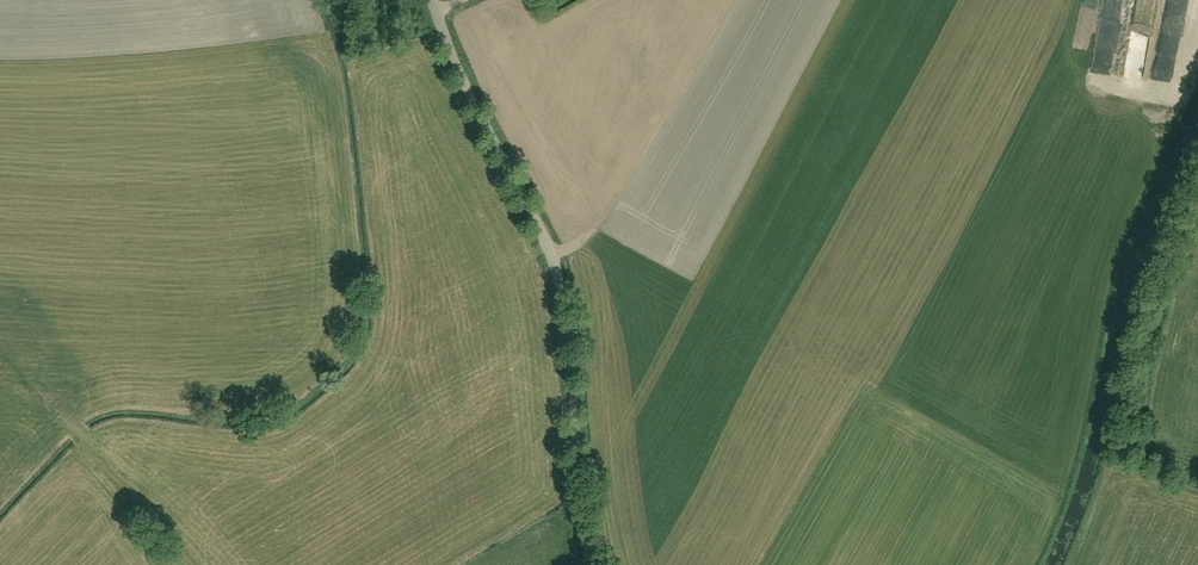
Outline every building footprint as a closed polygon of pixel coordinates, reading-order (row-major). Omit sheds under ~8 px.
[(1130,11),(1147,14),(1149,0),(1132,0),(1130,11)] [(1175,14),(1175,0),(1162,0),(1162,14),(1175,14)]
